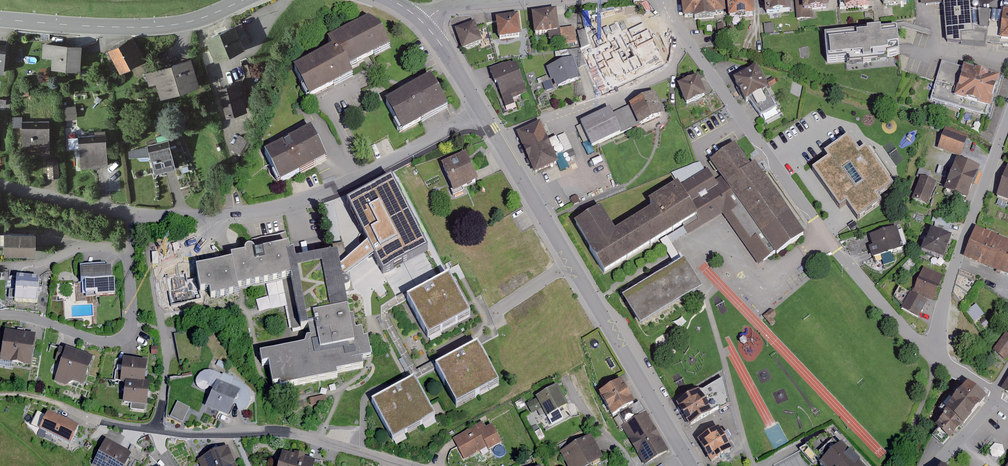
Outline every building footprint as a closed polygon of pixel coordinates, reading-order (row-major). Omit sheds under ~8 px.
[(684,16),(726,13),(725,0),(682,0),(684,16)] [(728,17),(755,14),(753,0),(727,0),(728,17)] [(792,0),(764,0),(765,14),(793,12),(792,0)] [(797,18),(813,17),(813,9),(828,8),(827,0),(796,0),(797,18)] [(840,8),(870,6),(869,0),(839,0),(840,8)] [(922,3),(943,3),(944,43),(984,46),(987,42),(1007,45),(1007,0),(1002,0),(1000,11),(971,10),(971,0),(922,0),(922,3)] [(557,9),(533,12),(535,33),(548,32),(559,30),(557,9)] [(332,35),(336,44),(347,66),(368,56),(390,44),(374,14),(332,35)] [(518,14),(496,17),(499,37),(521,35),(518,14)] [(475,21),(455,28),(462,48),(482,41),(475,21)] [(234,23),(205,36),(215,58),(250,42),(242,23),(236,25),(234,23)] [(606,24),(597,27),(598,37),(610,34),(606,24)] [(574,27),(562,29),(564,44),(576,42),(574,27)] [(585,29),(578,31),(581,48),(588,45),(585,29)] [(901,29),(825,36),(828,66),(904,58),(901,29)] [(560,38),(559,30),(548,32),(549,40),(560,38)] [(655,32),(627,47),(639,68),(666,53),(655,32)] [(132,35),(108,49),(120,71),(130,65),(145,57),(132,35)] [(81,43),(43,41),(42,56),(51,56),(51,66),(80,67),(81,43)] [(336,44),(294,66),(310,96),(352,74),(347,66),(336,44)] [(560,51),(563,61),(573,57),(577,69),(586,66),(580,48),(560,51)] [(609,56),(592,63),(600,85),(617,78),(609,56)] [(151,67),(145,57),(130,65),(136,75),(151,67)] [(190,57),(144,72),(148,84),(156,81),(161,95),(199,83),(190,57)] [(563,61),(547,67),(552,80),(554,79),(557,87),(581,78),(577,69),(573,57),(563,61)] [(505,64),(490,69),(495,82),(497,82),(506,106),(514,104),(512,98),(527,93),(516,62),(511,64),(510,63),(505,65),(505,64)] [(1001,78),(945,62),(933,103),(990,118),(1001,78)] [(762,71),(739,81),(748,103),(765,119),(783,112),(762,71)] [(448,106),(431,75),(412,85),(385,99),(402,130),(448,106)] [(243,78),(239,79),(244,100),(249,99),(243,78)] [(239,79),(219,85),(226,112),(246,107),(244,100),(239,79)] [(699,79),(678,87),(685,106),(707,98),(699,79)] [(550,80),(543,83),(546,91),(553,88),(550,80)] [(669,116),(660,96),(618,114),(628,135),(669,116)] [(615,109),(581,123),(595,151),(628,137),(615,109)] [(10,125),(22,125),(22,115),(14,115),(10,125)] [(49,124),(22,125),(23,151),(50,150),(49,124)] [(290,137),(265,149),(279,180),(328,157),(313,126),(290,137)] [(544,128),(520,137),(538,180),(561,170),(544,128)] [(969,141),(944,131),(938,147),(962,157),(969,141)] [(167,133),(168,138),(171,148),(176,146),(173,132),(167,133)] [(250,139),(239,133),(232,147),(242,153),(250,139)] [(106,137),(78,139),(80,165),(107,164),(106,137)] [(829,157),(814,167),(841,205),(847,200),(859,218),(881,202),(877,198),(893,185),(867,146),(859,151),(849,137),(825,153),(829,157)] [(148,145),(128,150),(129,156),(150,156),(155,173),(176,167),(171,148),(168,138),(147,144),(148,145)] [(750,169),(734,146),(709,164),(721,179),(715,183),(706,170),(647,205),(653,213),(616,234),(600,213),(576,227),(604,277),(683,231),(687,238),(697,231),(722,215),(760,270),(804,240),(754,166),(750,169)] [(478,180),(465,152),(441,163),(453,190),(478,180)] [(59,160),(47,160),(47,177),(59,177),(59,160)] [(693,169),(699,165),(696,160),(678,171),(683,178),(694,171),(693,169)] [(980,168),(958,160),(945,192),(967,201),(980,168)] [(995,197),(1007,202),(1007,167),(995,197)] [(939,183),(925,178),(916,203),(930,209),(939,183)] [(391,179),(346,201),(383,273),(427,250),(391,179)] [(977,227),(964,259),(1007,276),(1007,240),(977,227)] [(900,229),(869,238),(875,259),(906,250),(900,229)] [(952,237),(930,230),(922,252),(944,260),(952,237)] [(0,233),(0,245),(4,245),(4,256),(37,257),(37,234),(0,233)] [(232,260),(197,267),(201,290),(210,288),(212,298),(238,293),(237,287),(292,277),(302,329),(310,327),(312,339),(307,339),(305,345),(261,354),(263,364),(269,363),(274,384),(280,382),(281,387),(339,376),(338,371),(364,366),(362,359),(372,357),(368,338),(364,339),(363,330),(357,331),(354,318),(351,318),(346,291),(347,291),(348,290),(349,288),(350,287),(350,285),(349,284),(348,282),(347,281),(345,281),(344,281),(338,255),(297,263),(295,254),(291,254),(290,245),(256,251),(256,250),(254,248),(253,247),(251,247),(249,247),(247,248),(246,250),(245,252),(245,253),(231,256),(232,260)] [(910,259),(904,265),(910,271),(916,265),(910,259)] [(702,295),(683,264),(623,301),(642,332),(702,295)] [(111,267),(80,269),(81,283),(85,283),(86,297),(116,295),(115,279),(111,279),(111,267)] [(945,276),(923,268),(913,291),(935,300),(945,276)] [(0,270),(0,280),(10,280),(10,270),(0,270)] [(465,304),(449,274),(412,293),(407,296),(408,299),(422,326),(427,336),(470,313),(465,304)] [(40,278),(17,275),(15,299),(37,301),(40,278)] [(75,281),(57,283),(58,293),(75,292),(75,281)] [(931,302),(901,288),(895,297),(905,306),(904,311),(922,320),(931,302)] [(407,296),(412,293),(410,289),(381,306),(382,320),(413,377),(435,365),(439,362),(438,359),(417,371),(388,318),(388,310),(408,299),(407,296)] [(771,310),(763,317),(772,326),(777,322),(774,319),(777,316),(775,311),(771,310)] [(36,336),(6,330),(1,360),(31,365),(36,336)] [(480,345),(478,342),(439,362),(435,365),(456,404),(499,382),(480,345)] [(997,357),(1007,365),(1007,342),(997,357)] [(93,357),(66,348),(54,381),(66,384),(72,381),(84,385),(93,357)] [(121,380),(124,358),(115,360),(112,379),(121,380)] [(125,381),(144,383),(147,362),(124,358),(121,380),(125,381)] [(402,358),(399,360),(406,372),(409,370),(402,358)] [(222,375),(216,372),(211,371),(207,371),(203,372),(199,374),(197,377),(196,381),(196,383),(197,385),(198,387),(200,389),(202,390),(206,390),(208,389),(209,387),(213,389),(217,381),(241,391),(235,403),(239,411),(245,409),(248,406),(250,402),(251,397),(250,393),(247,388),(243,384),(223,374),(222,375)] [(436,416),(415,377),(413,377),(372,399),(393,439),(436,416)] [(634,403),(621,380),(599,393),(612,416),(618,413),(633,404),(634,403)] [(144,383),(125,381),(122,402),(131,404),(146,406),(149,384),(144,383)] [(241,391),(217,381),(213,389),(205,407),(229,418),(235,403),(241,391)] [(987,398),(968,381),(945,408),(948,410),(965,424),(987,398)] [(567,405),(557,386),(536,397),(536,398),(527,403),(532,413),(542,408),(547,416),(567,405)] [(711,414),(699,391),(676,403),(688,426),(711,414)] [(326,395),(310,398),(312,405),(327,402),(326,395)] [(183,422),(190,407),(178,401),(171,416),(183,422)] [(633,404),(618,413),(625,425),(621,427),(644,465),(669,451),(640,403),(634,406),(633,404)] [(573,417),(567,405),(547,416),(540,420),(546,431),(573,417)] [(952,439),(965,424),(948,410),(935,425),(952,439)] [(79,427),(47,412),(40,429),(71,444),(79,427)] [(485,428),(482,422),(452,438),(464,460),(488,447),(489,450),(502,443),(492,424),(485,428)] [(733,450),(720,428),(699,440),(713,462),(733,450)] [(560,451),(568,465),(588,465),(603,458),(590,435),(560,451)] [(132,453),(107,439),(99,453),(92,465),(94,465),(125,465),(129,458),(132,453)] [(129,458),(125,465),(135,465),(137,462),(143,465),(148,455),(135,448),(132,453),(129,458)] [(198,460),(201,465),(236,465),(229,448),(198,460)] [(283,451),(278,465),(314,465),(315,461),(305,458),(305,455),(295,452),(294,454),(283,451)] [(148,455),(143,465),(142,465),(158,465),(148,455)]
